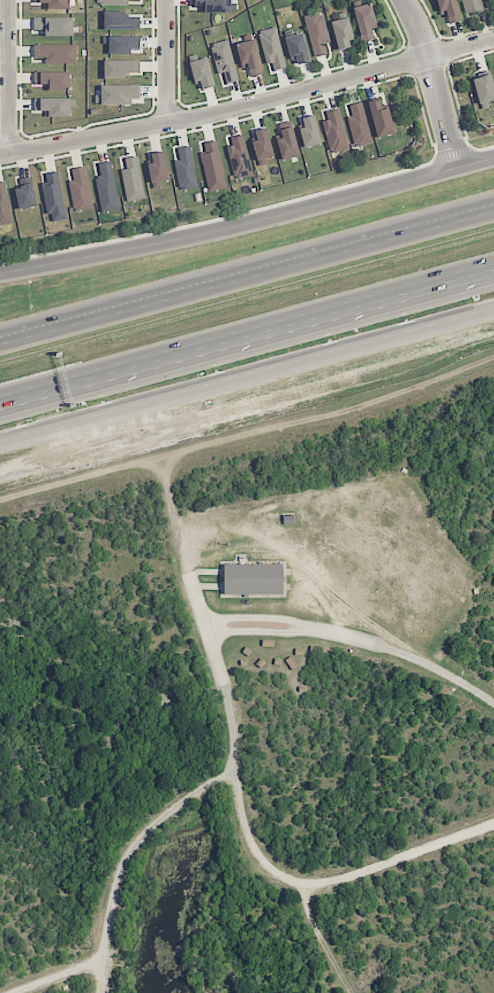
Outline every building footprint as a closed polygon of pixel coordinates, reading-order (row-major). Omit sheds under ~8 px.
[(34,3),(46,3),(46,9),(74,8),(74,0),(34,0),(34,3)] [(234,13),(235,4),(230,3),(230,0),(192,0),(192,7),(200,7),(200,12),(234,13)] [(438,15),(447,14),(449,23),(460,21),(456,0),(435,0),(438,15)] [(481,0),(461,0),(464,14),(483,9),(481,0)] [(355,6),(360,41),(373,39),(371,26),(375,26),(372,4),(355,6)] [(140,30),(140,15),(125,15),(125,11),(104,11),(104,29),(140,30)] [(304,17),(314,58),(327,54),(324,43),(330,42),(322,12),(304,17)] [(33,18),(34,36),(73,35),(72,17),(33,18)] [(353,47),(349,18),(332,20),(336,49),(353,47)] [(272,63),(274,70),(286,67),(275,27),(257,32),(266,64),(272,63)] [(297,65),(310,62),(303,33),(285,37),(290,60),(296,58),(297,65)] [(139,36),(103,36),(103,44),(108,44),(108,53),(139,53),(139,36)] [(262,74),(253,39),(235,44),(242,69),(248,67),(250,77),(262,74)] [(210,44),(217,74),(224,73),(226,84),(238,81),(229,40),(210,44)] [(46,64),(76,63),(76,45),(34,45),(34,58),(45,57),(46,64)] [(198,90),(214,86),(207,58),(190,62),(198,90)] [(139,60),(104,61),(104,79),(124,79),(124,73),(140,73),(139,60)] [(34,72),(35,84),(48,84),(49,91),(70,90),(69,72),(34,72)] [(479,109),(489,107),(488,102),(493,101),(493,91),(491,75),(474,78),(479,109)] [(140,86),(101,85),(101,95),(95,95),(95,104),(131,104),(131,98),(139,99),(140,86)] [(45,117),(70,117),(70,107),(75,107),(75,98),(34,99),(34,111),(45,111),(45,117)] [(388,108),(383,109),(379,98),(367,102),(378,138),(395,132),(388,108)] [(348,118),(353,146),(371,143),(363,102),(350,105),(352,117),(348,118)] [(328,120),(323,121),(329,153),(347,149),(339,109),(327,112),(328,120)] [(302,118),(304,127),(299,128),(304,148),(321,143),(314,115),(302,118)] [(277,140),(280,159),(297,157),(293,122),(279,124),(281,139),(277,140)] [(266,164),(265,158),(274,156),(266,128),(254,131),(256,140),(252,141),(258,166),(266,164)] [(231,138),(233,147),(226,149),(234,180),(252,175),(242,135),(231,138)] [(204,143),(206,153),(200,154),(208,192),(226,188),(216,140),(204,143)] [(191,146),(178,148),(180,160),(175,160),(180,190),(197,188),(191,146)] [(159,182),(169,180),(163,151),(151,154),(153,162),(147,164),(152,188),(161,186),(159,182)] [(120,170),(127,202),(145,198),(137,156),(125,159),(127,169),(120,170)] [(110,161),(98,164),(101,176),(95,178),(102,213),(120,209),(110,161)] [(74,181),(68,182),(74,211),(92,208),(84,167),(71,169),(74,181)] [(45,175),(47,184),(42,186),(47,214),(51,213),(53,221),(66,219),(58,173),(45,175)] [(37,206),(31,176),(18,179),(20,188),(14,189),(19,210),(37,206)] [(6,182),(0,183),(0,225),(11,224),(6,182)] [(224,565),(224,595),(283,594),(283,564),(224,565)]
